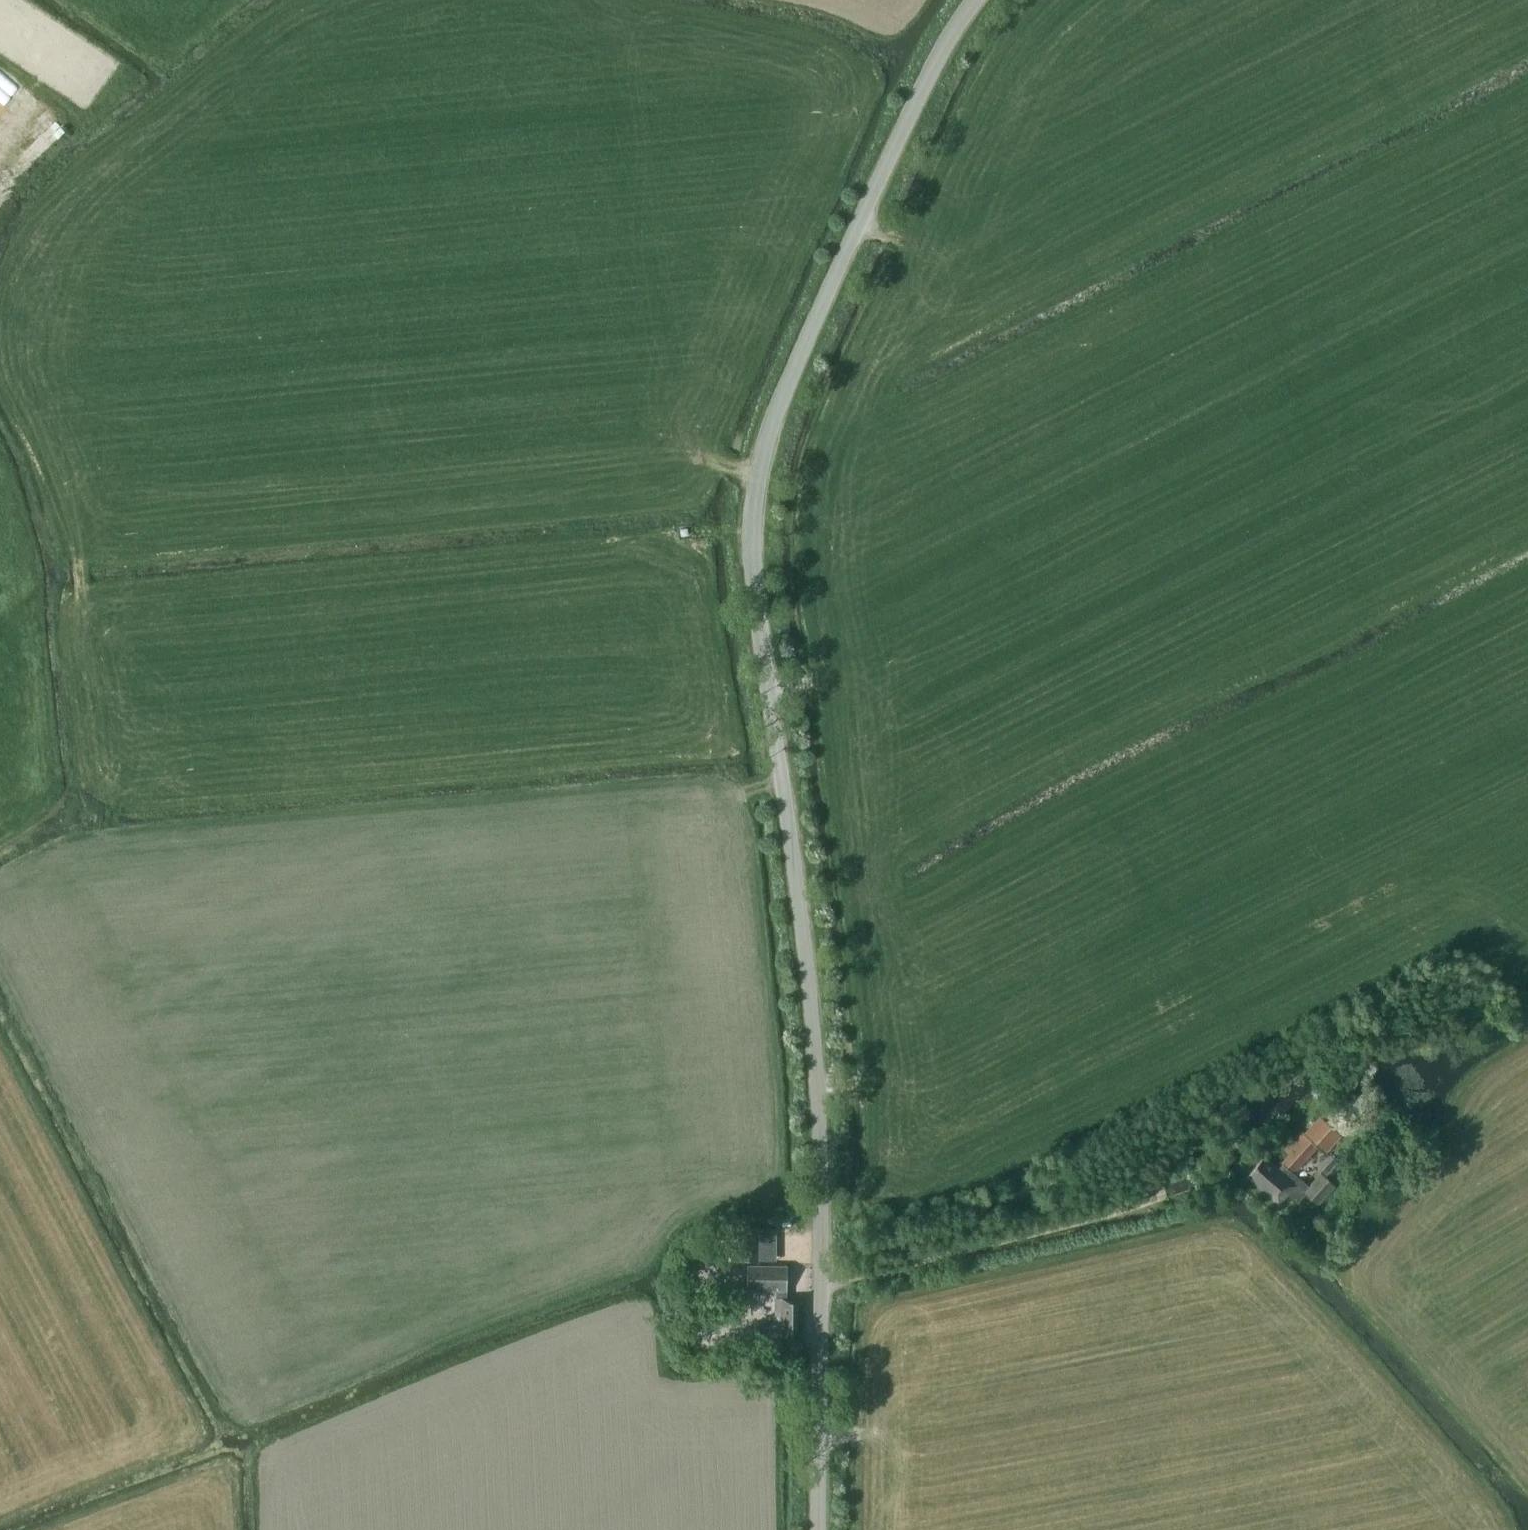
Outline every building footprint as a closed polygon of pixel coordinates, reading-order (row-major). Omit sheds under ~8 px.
[(11,94),(19,100),(13,108),(21,114),(19,116),(30,124),(46,102),(20,82),(11,94)] [(1336,1131),(1344,1123),(1328,1108),(1320,1117),(1336,1131)] [(1309,1188),(1294,1174),(1318,1147),(1325,1153),(1341,1135),(1336,1131),(1320,1117),(1280,1161),(1283,1164),(1278,1170),(1264,1157),(1247,1176),(1278,1205),(1287,1195),(1297,1204),(1306,1193),(1318,1203),(1334,1185),(1328,1180),(1321,1174),(1309,1188)] [(1328,1180),(1341,1165),(1332,1157),(1319,1172),(1321,1174),(1328,1180)] [(1165,1185),(1171,1204),(1194,1197),(1188,1177),(1165,1185)] [(758,1260),(758,1228),(739,1228),(739,1260),(758,1260)] [(782,1347),(801,1348),(802,1299),(786,1299),(787,1267),(747,1266),(747,1290),(776,1291),(775,1324),(783,1324),(782,1347)]
